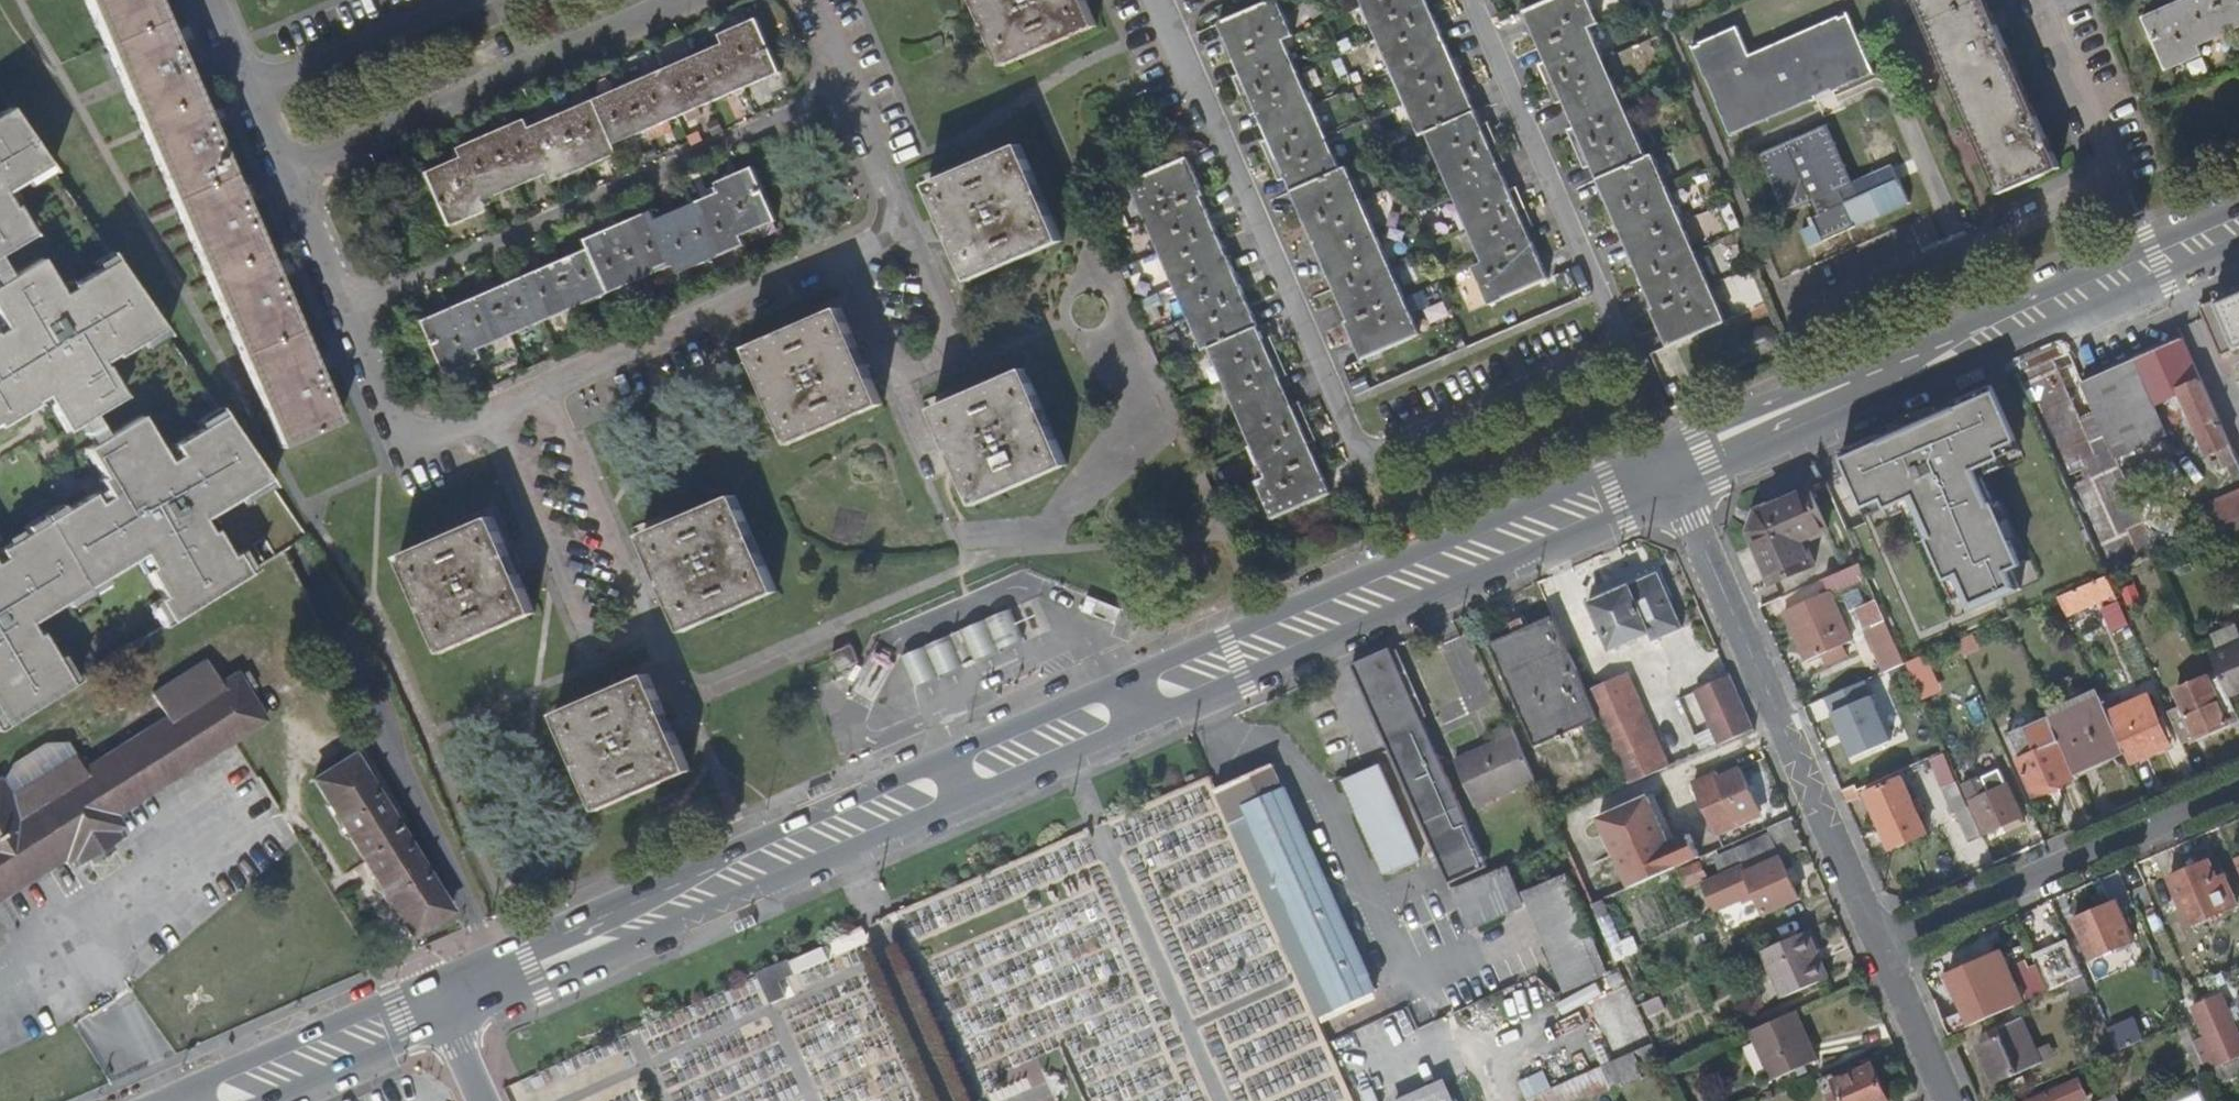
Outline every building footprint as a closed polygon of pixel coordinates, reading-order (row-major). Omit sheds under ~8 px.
[(279,445),(338,420),(321,381),(270,262),(236,184),(207,115),(166,19),(158,0),(87,0),(279,445)] [(1006,64),(1099,24),(1089,0),(978,0),(1006,64)] [(1280,0),(1268,0),(1219,21),(1246,71),(1257,98),(1272,134),(1288,170),(1302,198),(1318,233),(1334,270),(1346,307),(1351,318),(1347,320),(1358,343),(1365,358),(1423,331),(1349,163),(1344,166),(1286,37),(1295,33),(1280,0)] [(1418,133),(1425,131),(1482,259),(1474,263),(1492,302),(1549,276),(1543,264),(1527,226),(1535,222),(1518,185),(1510,187),(1500,164),(1508,161),(1498,139),(1490,120),(1482,123),(1474,105),(1462,78),(1447,44),(1434,14),(1427,0),(1360,0),(1418,133)] [(1723,319),(1651,152),(1644,153),(1586,25),(1596,21),(1587,0),(1543,0),(1521,10),(1528,28),(1541,59),(1536,62),(1554,102),(1559,99),(1569,123),(1564,126),(1576,154),(1580,164),(1587,162),(1600,187),(1615,223),(1630,258),(1646,297),(1651,308),(1647,309),(1663,346),(1723,319)] [(2060,170),(2031,106),(2000,36),(1984,0),(1915,0),(2001,195),(2047,176),(2060,170)] [(2145,15),(2170,69),(2202,55),(2197,46),(2238,27),(2238,0),(2178,0),(2145,15)] [(1874,75),(1848,15),(1748,56),(1737,29),(1691,48),(1731,137),(1874,75)] [(758,18),(720,32),(724,43),(528,128),(523,117),(458,146),(461,157),(429,172),(451,224),(484,209),(479,197),(516,180),(544,168),(552,183),(589,167),(619,154),(614,144),(636,135),(648,130),(680,116),(686,114),(700,108),(744,89),(782,73),(758,18)] [(3,180),(17,171),(40,157),(0,100),(0,182),(3,180)] [(700,108),(686,114),(689,122),(704,116),(700,108)] [(680,116),(648,130),(652,140),(684,126),(680,116)] [(724,131),(718,118),(707,123),(713,136),(724,131)] [(1833,124),(1823,128),(1849,185),(1858,182),(1833,124)] [(1858,182),(1849,185),(1823,128),(1823,127),(1763,155),(1789,212),(1815,200),(1821,214),(1813,218),(1815,225),(1805,231),(1813,247),(1860,226),(1861,227),(1913,204),(1897,165),(1858,182)] [(614,144),(619,154),(641,145),(636,135),(614,144)] [(1020,145),(928,185),(971,283),(1062,244),(1020,145)] [(45,164),(40,157),(17,171),(22,178),(45,164)] [(1216,226),(1201,193),(1204,192),(1188,157),(1130,181),(1203,350),(1210,348),(1252,445),(1265,475),(1257,479),(1274,516),(1332,491),(1311,440),(1295,403),(1283,377),(1269,349),(1264,339),(1257,322),(1245,294),(1230,259),(1216,226)] [(424,321),(448,374),(484,358),(480,350),(675,265),(679,274),(745,245),(741,236),(777,221),(754,166),(716,183),(721,192),(698,202),(657,220),(653,211),(626,223),(586,240),(590,249),(552,265),(507,285),(469,301),(424,321)] [(3,180),(0,182),(0,193),(4,200),(7,199),(12,196),(3,180)] [(23,229),(7,199),(4,200),(0,193),(0,242),(23,229)] [(101,244),(85,254),(90,262),(106,251),(101,244)] [(106,251),(90,262),(64,278),(65,280),(54,288),(49,280),(32,253),(1,271),(0,272),(0,416),(29,397),(28,395),(39,388),(43,396),(61,423),(73,416),(86,408),(117,389),(98,359),(95,360),(93,355),(107,347),(108,349),(134,333),(154,320),(106,251)] [(1138,262),(1126,267),(1130,277),(1142,272),(1138,262)] [(61,273),(49,280),(54,288),(65,280),(64,278),(61,273)] [(2196,299),(2219,357),(2238,349),(2238,280),(2221,288),(2196,299)] [(1156,307),(1142,313),(1148,325),(1161,319),(1156,307)] [(750,351),(791,445),(884,405),(843,311),(750,351)] [(159,327),(154,320),(134,333),(139,340),(159,327)] [(1273,334),(1264,339),(1269,349),(1283,377),(1291,374),(1273,334)] [(2107,373),(2082,383),(2084,387),(2099,421),(2115,458),(2166,435),(2154,405),(2184,393),(2210,455),(2216,452),(2231,446),(2183,339),(2107,373)] [(1070,467),(1028,372),(937,411),(977,507),(1070,467)] [(1867,441),(1842,452),(1865,510),(1885,502),(1889,510),(1910,501),(1929,539),(1947,582),(1957,578),(1971,612),(2022,590),(2013,573),(2024,567),(1997,502),(1994,504),(1980,471),(2005,459),(2001,451),(2020,442),(1995,385),(1967,398),(1941,409),(1917,420),(1889,432),(1867,441)] [(2038,406),(2053,441),(2048,443),(2061,471),(2068,468),(2056,440),(2099,421),(2084,387),(2038,406)] [(43,396),(39,388),(28,395),(29,397),(32,403),(43,396)] [(215,406),(210,399),(188,413),(193,420),(215,406)] [(1303,400),(1295,403),(1311,440),(1319,436),(1303,400)] [(3,721),(68,679),(56,659),(42,638),(36,628),(31,631),(23,619),(28,616),(61,595),(99,571),(129,553),(136,548),(145,562),(141,565),(147,574),(157,590),(151,594),(166,616),(242,566),(228,545),(222,549),(212,534),(205,523),(201,526),(192,514),(200,509),(233,488),(260,471),(215,406),(193,420),(165,437),(172,447),(161,454),(154,444),(132,409),(99,429),(86,437),(77,442),(94,471),(91,473),(95,481),(101,490),(90,496),(84,488),(56,506),(41,516),(37,518),(22,527),(0,541),(0,717),(3,721)] [(99,429),(86,408),(73,416),(86,437),(99,429)] [(165,437),(154,444),(161,454),(172,447),(165,437)] [(1265,475),(1252,445),(1248,447),(1256,466),(1252,468),(1257,479),(1265,475)] [(2231,446),(2216,452),(2225,470),(2228,469),(2234,481),(2238,479),(2238,465),(2231,446)] [(260,471),(233,488),(239,494),(265,478),(260,471)] [(101,490),(95,481),(84,488),(90,496),(101,490)] [(1805,492),(1758,513),(1747,533),(1770,586),(1811,569),(1799,545),(1822,534),(1805,492)] [(2208,533),(2238,520),(2238,493),(2220,501),(2224,510),(2201,520),(2207,533),(2208,533)] [(736,498),(645,538),(685,633),(777,593),(736,498)] [(51,499),(36,508),(41,516),(56,506),(51,499)] [(2197,511),(2201,520),(2224,510),(2220,501),(2197,511)] [(208,521),(200,509),(192,514),(201,526),(205,523),(208,521)] [(32,511),(17,520),(22,527),(37,518),(32,511)] [(493,517),(404,557),(446,651),(537,611),(493,517)] [(242,566),(249,561),(235,540),(228,545),(242,566)] [(145,562),(136,548),(129,553),(137,566),(141,565),(145,562)] [(1829,594),(1783,614),(1805,661),(1821,653),(1827,666),(1848,656),(1843,644),(1849,641),(1830,597),(1869,581),(1861,563),(1823,580),(1829,594)] [(1658,569),(1588,599),(1609,650),(1648,633),(1652,641),(1680,628),(1668,600),(1671,598),(1658,569)] [(99,571),(61,595),(66,602),(104,579),(99,571)] [(2107,576),(2093,582),(2094,585),(2060,600),(2068,617),(2094,606),(2109,599),(2112,604),(2105,607),(2104,607),(2115,629),(2128,623),(2119,603),(2107,576)] [(2135,584),(2121,590),(2128,605),(2142,600),(2135,584)] [(166,616),(151,594),(144,599),(159,620),(166,616)] [(2109,599),(2094,606),(2096,611),(2104,607),(2105,607),(2112,604),(2109,599)] [(1888,672),(1905,664),(1886,621),(1880,606),(1862,614),(1869,629),(1888,672)] [(967,629),(979,659),(1026,638),(1014,608),(967,629)] [(36,628),(28,616),(23,619),(31,631),(36,628)] [(1586,693),(1553,617),(1489,645),(1535,749),(1599,721),(1586,693)] [(954,634),(967,664),(979,659),(967,629),(954,634)] [(917,686),(967,664),(954,634),(904,656),(917,686)] [(1974,634),(1956,642),(1963,658),(1981,650),(1974,634)] [(844,638),(826,646),(836,668),(855,660),(844,638)] [(2238,694),(2238,648),(2212,659),(2229,698),(2238,694)] [(1392,649),(1353,665),(1362,684),(1389,746),(1439,859),(1452,888),(1489,872),(1392,649)] [(1930,653),(1907,663),(1914,679),(1936,669),(1930,653)] [(63,655),(56,659),(68,679),(75,674),(63,655)] [(1718,746),(1752,731),(1749,724),(1726,672),(1693,688),(1718,746)] [(76,871),(83,883),(134,852),(121,830),(271,735),(254,707),(264,700),(255,687),(247,692),(245,690),(232,699),(216,674),(162,708),(177,733),(92,784),(73,754),(51,754),(21,773),(12,795),(6,789),(0,793),(0,919),(76,871)] [(1627,785),(1647,777),(1634,747),(1655,737),(1627,675),(1586,693),(1599,721),(1627,785)] [(651,676),(562,715),(603,810),(693,771),(651,676)] [(1889,743),(1863,683),(1825,699),(1851,760),(1889,743)] [(2101,697),(2050,720),(2058,739),(2073,772),(2125,750),(2110,717),(2101,697)] [(2168,714),(2182,746),(2229,725),(2225,717),(2235,712),(2229,698),(2187,716),(2183,708),(2168,714)] [(2152,699),(2110,717),(2125,750),(2131,764),(2172,746),(2152,699)] [(2229,725),(2238,721),(2235,712),(2225,717),(2229,725)] [(2058,739),(2050,720),(2014,736),(2024,759),(2018,761),(2033,796),(2071,780),(2055,740),(2058,739)] [(1534,779),(1510,724),(1497,730),(1501,740),(1455,761),(1474,806),(1534,779)] [(1647,777),(1668,767),(1655,737),(1634,747),(1647,777)] [(444,904),(352,757),(314,779),(407,927),(444,904)] [(1968,772),(1964,760),(1953,764),(1958,777),(1968,772)] [(1273,767),(1216,793),(1315,1016),(1372,991),(1291,808),(1273,767)] [(1760,811),(1742,767),(1721,776),(1718,771),(1694,781),(1715,829),(1760,811)] [(1377,769),(1343,784),(1385,877),(1418,862),(1377,769)] [(1902,778),(1868,793),(1889,842),(1923,826),(1902,778)] [(1207,781),(1113,812),(1141,895),(1158,890),(1163,905),(1171,902),(1178,923),(1220,909),(1207,871),(1230,864),(1240,896),(1248,893),(1234,850),(1214,857),(1208,839),(1225,833),(1207,781)] [(1982,836),(1969,807),(1967,807),(1956,781),(1939,788),(1950,814),(1953,813),(1966,844),(1982,836)] [(2001,828),(2020,820),(2007,789),(1973,804),(1986,834),(2001,828)] [(1631,886),(1701,855),(1691,836),(1672,844),(1650,794),(1600,815),(1631,886)] [(1759,916),(1798,898),(1782,861),(1805,851),(1791,818),(1769,828),(1771,833),(1714,858),(1722,873),(1710,879),(1703,861),(1680,872),(1686,889),(1702,883),(1715,913),(1751,897),(1759,916)] [(2024,828),(2020,820),(2001,828),(2005,837),(2024,828)] [(922,949),(967,1065),(1064,1027),(1064,1013),(1052,1018),(1052,998),(1076,998),(1091,975),(1106,969),(1088,969),(1088,960),(1108,928),(1108,919),(1092,919),(1092,897),(1103,892),(1093,886),(1093,831),(881,914),(888,933),(908,945),(995,911),(1011,911),(999,930),(991,933),(991,948),(970,948),(968,944),(943,953),(952,959),(937,960),(932,946),(922,949)] [(2216,857),(2168,879),(2187,924),(2237,903),(2216,857)] [(1510,871),(1457,893),(1473,927),(1524,904),(1510,871)] [(1564,879),(1526,895),(1569,991),(1605,975),(1564,879)] [(1604,900),(1592,905),(1619,968),(1627,964),(1625,960),(1631,958),(1627,951),(1643,945),(1639,935),(1623,941),(1604,900)] [(2115,902),(2074,920),(2090,957),(2132,939),(2115,902)] [(862,940),(859,929),(834,940),(838,951),(862,940)] [(1825,976),(1805,931),(1759,951),(1778,997),(1825,976)] [(2065,985),(2084,977),(2071,948),(2035,962),(2038,968),(2020,976),(2025,988),(2017,992),(2012,980),(2000,954),(1948,977),(1969,1027),(2065,985)] [(789,960),(755,975),(763,991),(777,985),(796,977),(789,960)] [(2025,988),(2020,976),(2012,980),(2017,992),(2025,988)] [(2091,994),(2084,977),(2065,985),(2072,1003),(2091,994)] [(1608,991),(1603,979),(1563,998),(1567,1010),(1608,991)] [(763,991),(764,994),(769,1006),(783,999),(777,985),(763,991)] [(2233,989),(2221,995),(2238,1038),(2238,1002),(2233,989)] [(2218,1070),(2238,1061),(2238,1038),(2221,995),(2192,1008),(2218,1070)] [(1661,997),(1644,1004),(1649,1017),(1666,1010),(1661,997)] [(2187,1029),(2207,1075),(2218,1070),(2192,1008),(2181,1014),(2185,1024),(2187,1029)] [(1815,1059),(1794,1012),(1750,1031),(1770,1079),(1815,1059)] [(2120,1047),(2144,1036),(2135,1017),(2111,1028),(2120,1047)] [(1990,1042),(1979,1048),(1996,1085),(2029,1071),(2043,1065),(2040,1058),(2037,1052),(2029,1032),(2024,1018),(1998,1030),(1987,1035),(1990,1042)] [(2207,1075),(2187,1029),(2178,1033),(2198,1078),(2207,1075)] [(1652,1045),(1601,1067),(1610,1089),(1611,1090),(1643,1076),(1638,1066),(1657,1056),(1652,1045)] [(2040,1058),(2043,1065),(2057,1059),(2051,1046),(2037,1052),(2040,1058)] [(2238,1078),(2238,1061),(2218,1070),(2207,1075),(2214,1090),(2231,1082),(2238,1078)] [(1872,1066),(1834,1082),(1831,1074),(1819,1080),(1825,1094),(1829,1092),(1833,1100),(1887,1100),(1872,1066)] [(1610,1089),(1601,1067),(1527,1100),(1573,1100),(1588,1094),(1590,1098),(1610,1089)] [(1407,1100),(1449,1100),(1443,1086),(1407,1100)] [(2036,1100),(2068,1100),(2063,1089),(2036,1100)]
